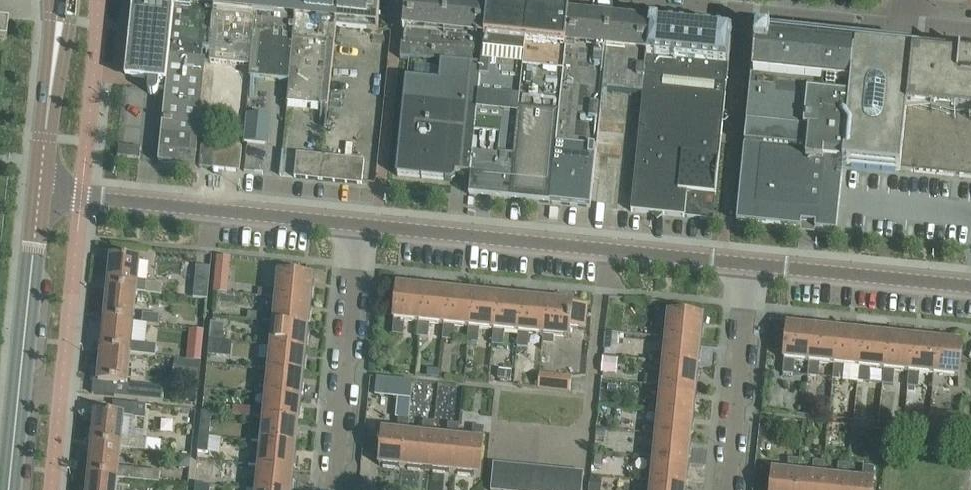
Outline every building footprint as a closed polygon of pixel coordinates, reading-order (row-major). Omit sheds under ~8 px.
[(166,90),(175,0),(133,0),(125,76),(148,79),(147,90),(147,91),(147,92),(148,93),(148,94),(149,94),(149,95),(151,96),(152,96),(154,96),(156,95),(157,94),(158,93),(158,92),(158,91),(158,89),(166,90)] [(166,90),(158,164),(195,167),(204,70),(201,70),(203,49),(210,50),(215,0),(175,0),(166,90)] [(210,50),(209,62),(250,66),(256,0),(215,0),(210,50)] [(250,66),(249,78),(289,82),(298,0),(256,0),(250,66)] [(289,82),(287,103),(328,107),(336,26),(338,0),(298,0),(289,82)] [(380,0),(338,0),(336,26),(377,30),(380,0)] [(488,8),(479,7),(476,11),(418,5),(416,1),(407,0),(406,0),(400,58),(440,63),(438,83),(406,79),(396,176),(451,181),(455,178),(455,173),(471,175),(488,8)] [(552,179),(555,146),(568,16),(529,12),(488,8),(471,175),(469,195),(550,204),(552,179)] [(7,35),(9,17),(0,16),(0,35),(7,35)] [(552,179),(550,204),(590,208),(602,90),(609,21),(568,16),(555,146),(552,179)] [(602,90),(643,95),(649,25),(609,21),(602,90)] [(686,29),(649,25),(643,95),(631,212),(685,217),(688,193),(700,194),(715,195),(731,34),(694,30),(690,33),(686,29)] [(836,233),(843,165),(855,45),(769,37),(770,34),(755,32),(754,47),(736,222),(836,233)] [(855,45),(843,165),(900,171),(911,51),(855,45)] [(900,171),(970,178),(970,57),(911,51),(900,171)] [(244,142),(264,144),(267,116),(247,113),(244,142)] [(215,145),(201,144),(199,168),(213,169),(215,145)] [(213,169),(225,170),(227,147),(215,145),(213,169)] [(225,170),(239,172),(242,148),(227,147),(225,170)] [(296,153),(293,177),(307,179),(309,155),(296,153)] [(320,180),(323,156),(309,155),(307,179),(320,180)] [(336,158),(323,156),(320,180),(334,181),(336,158)] [(334,181),(346,183),(348,159),(336,158),(334,181)] [(348,159),(346,183),(362,184),(364,160),(348,159)] [(698,219),(700,194),(688,193),(685,217),(698,219)] [(713,220),(715,195),(700,194),(698,219),(713,220)] [(103,278),(102,288),(107,289),(107,288),(136,291),(144,292),(161,294),(162,283),(145,282),(137,281),(139,260),(111,257),(108,279),(103,278)] [(207,298),(210,268),(195,267),(192,297),(207,298)] [(215,274),(213,292),(227,293),(229,276),(215,274)] [(275,299),(309,303),(312,277),(277,274),(275,290),(265,289),(264,298),(275,299)] [(418,323),(422,288),(396,285),(393,320),(392,334),(402,335),(404,322),(418,323)] [(100,310),(99,320),(104,320),(104,319),(133,322),(134,311),(136,291),(107,288),(107,289),(105,311),(100,310)] [(422,288),(418,323),(417,336),(427,337),(428,324),(443,326),(447,291),(422,288)] [(447,291),(443,326),(442,339),(452,340),(453,327),(468,328),(472,293),(447,291)] [(472,293),(468,328),(466,342),(476,343),(478,329),(492,331),(496,296),(472,293)] [(496,296),(492,331),(491,344),(501,345),(503,332),(517,333),(521,298),(496,296)] [(542,336),(546,301),(521,298),(517,333),(516,346),(527,348),(528,334),(542,336)] [(272,323),(307,326),(309,303),(275,299),(273,314),(263,313),(263,314),(263,322),(272,323)] [(572,303),(546,301),(542,336),(541,349),(552,350),(553,337),(568,339),(569,326),(584,328),(586,307),(572,305),(572,303)] [(248,312),(247,320),(263,322),(263,314),(248,312)] [(142,313),(141,323),(147,324),(158,325),(159,315),(142,313)] [(666,338),(700,341),(703,316),(669,313),(667,330),(656,328),(655,337),(666,338)] [(97,341),(96,350),(101,351),(101,349),(130,352),(130,353),(138,354),(155,355),(156,345),(139,343),(131,342),(133,323),(133,322),(104,319),(104,320),(102,341),(97,341)] [(211,323),(209,340),(221,341),(223,324),(211,323)] [(270,347),(304,350),(307,326),(272,323),(271,338),(261,337),(260,346),(270,347)] [(808,362),(812,328),(787,326),(783,360),(784,360),(783,371),(792,372),(793,361),(808,362)] [(812,328),(808,362),(807,374),(817,375),(819,364),(833,365),(837,331),(812,328)] [(200,362),(203,331),(189,330),(187,360),(200,362)] [(837,331),(833,365),(832,376),(842,377),(844,366),(858,367),(862,334),(837,331)] [(616,351),(617,335),(605,334),(603,350),(616,351)] [(862,334),(858,367),(857,379),(867,380),(868,369),(883,370),(886,336),(862,334)] [(908,373),(911,339),(886,336),(883,370),(882,382),(892,383),(893,371),(908,373)] [(664,362),(698,366),(700,341),(666,338),(665,353),(654,352),(653,361),(664,362)] [(933,375),(936,342),(911,339),(908,373),(907,384),(917,385),(919,374),(933,375)] [(936,342),(933,375),(932,387),(942,388),(943,376),(958,378),(962,344),(936,342)] [(257,370),(267,371),(302,375),(304,350),(270,347),(268,362),(258,361),(257,370)] [(93,381),(91,393),(94,394),(162,401),(164,388),(127,384),(130,353),(130,352),(101,349),(101,351),(99,372),(94,371),(93,381)] [(616,374),(617,359),(602,358),(601,373),(616,374)] [(174,359),(172,378),(198,381),(200,362),(174,359)] [(661,386),(695,389),(698,366),(664,362),(662,377),(651,376),(650,385),(661,386)] [(426,377),(438,378),(438,369),(427,368),(426,377)] [(497,378),(510,380),(511,371),(498,370),(497,378)] [(265,395),(299,398),(302,375),(267,371),(266,386),(256,385),(255,394),(265,395)] [(540,389),(569,391),(570,378),(542,375),(540,389)] [(410,400),(412,381),(377,378),(375,396),(397,398),(395,418),(399,419),(408,420),(410,400)] [(648,409),(659,410),(693,414),(695,389),(661,386),(660,401),(649,400),(648,409)] [(263,419),(297,423),(299,398),(265,395),(263,410),(253,409),(252,418),(263,419)] [(87,435),(86,445),(92,445),(92,444),(120,448),(145,450),(147,440),(142,439),(121,437),(123,416),(133,417),(144,418),(146,405),(113,402),(112,414),(95,413),(93,436),(87,435)] [(656,434),(690,437),(693,414),(659,410),(657,425),(646,424),(645,432),(656,434)] [(932,411),(930,427),(961,430),(963,414),(932,411)] [(202,412),(200,428),(210,429),(212,413),(202,412)] [(297,423),(263,419),(261,434),(251,432),(250,442),(260,443),(295,446),(297,423)] [(404,468),(408,434),(409,420),(408,420),(399,419),(397,433),(383,431),(379,465),(404,468)] [(430,470),(433,436),(434,423),(424,421),(423,435),(408,434),(404,468),(430,470)] [(433,436),(430,470),(454,473),(457,439),(459,425),(449,424),(447,438),(433,436)] [(457,439),(454,473),(480,475),(484,427),(473,426),(472,441),(457,439)] [(690,437),(656,434),(655,449),(638,447),(637,456),(654,458),(688,461),(690,437)] [(199,437),(197,453),(207,454),(209,438),(199,437)] [(147,440),(145,450),(160,452),(161,441),(147,440)] [(295,446),(260,443),(258,458),(248,457),(248,465),(258,466),(292,470),(295,446)] [(84,466),(83,475),(88,476),(88,475),(117,478),(117,479),(125,479),(158,483),(159,472),(126,468),(118,468),(120,448),(92,444),(92,445),(89,466),(84,466)] [(603,455),(594,454),(593,466),(602,467),(603,455)] [(179,457),(178,468),(189,469),(190,458),(179,457)] [(688,461),(654,458),(652,473),(641,472),(640,481),(651,482),(685,485),(688,461)] [(797,474),(798,461),(788,460),(786,473),(772,472),(770,489),(795,489),(797,474)] [(822,476),(823,463),(812,462),(811,476),(797,474),(795,489),(821,489),(822,476)] [(847,479),(848,466),(837,464),(836,478),(822,476),(821,489),(846,489),(847,479)] [(506,466),(492,465),(490,489),(503,489),(506,466)] [(258,466),(256,481),(246,480),(245,489),(251,489),(290,489),(292,470),(258,466)] [(503,489),(516,489),(518,467),(506,466),(503,489)] [(516,489),(529,489),(532,468),(518,467),(516,489)] [(846,489),(871,489),(873,468),(863,467),(861,481),(847,479),(846,489)] [(529,489),(543,489),(545,470),(532,468),(529,489)] [(543,489),(556,489),(557,471),(545,470),(543,489)] [(556,489),(568,489),(570,472),(557,471),(556,489)] [(570,472),(568,489),(581,489),(583,473),(570,472)] [(117,478),(88,475),(88,476),(87,489),(116,489),(117,478)] [(590,478),(588,489),(600,489),(602,479),(590,478)] [(651,482),(651,489),(685,489),(685,485),(651,482)]
